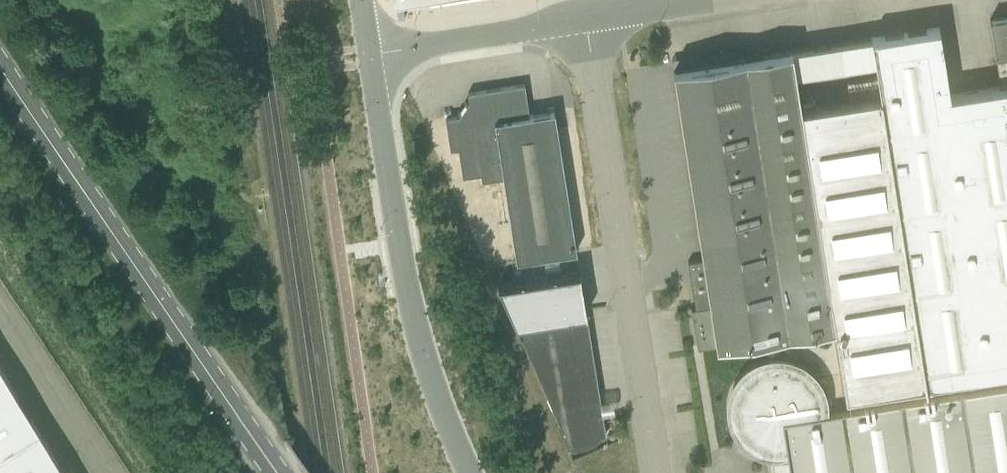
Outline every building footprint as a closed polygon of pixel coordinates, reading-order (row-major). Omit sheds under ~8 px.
[(940,27),(871,37),(881,96),(925,383),(1006,370),(1006,16),(990,19),(1001,86),(950,94),(940,27)] [(792,50),(674,69),(690,172),(711,305),(704,306),(692,308),(698,348),(718,344),(770,337),(836,327),(835,326),(801,108),(796,75),(792,50)] [(504,177),(517,260),(577,251),(555,111),(530,115),(525,84),(468,93),(470,101),(468,103),(465,101),(464,102),(471,107),(465,115),(459,110),(458,111),(460,113),(459,116),(446,118),(451,149),(458,147),(463,176),(481,173),(482,180),(504,177)] [(801,109),(836,327),(845,385),(846,395),(847,395),(925,383),(881,96),(801,109)] [(585,309),(580,273),(497,284),(514,319),(521,337),(560,424),(572,449),(574,448),(583,448),(586,447),(589,446),(591,445),(595,443),(598,440),(601,437),(606,434),(604,421),(586,309),(585,309)] [(793,453),(823,414),(824,409),(824,404),(823,399),(822,395),(820,390),(818,386),(816,382),(813,378),(809,375),(806,371),(802,369),(798,366),(793,365),(789,363),(784,362),(779,362),(775,362),(772,362),(770,362),(765,364),(761,365),(756,367),(752,370),(748,372),(745,376),(742,379),(739,383),(736,387),(735,392),(733,396),(732,401),(732,406),(732,411),(732,415),(733,420),(735,425),(737,429),(739,433),(742,437),(745,440),(741,446),(753,454),(757,449),(761,451),(765,452),(768,453),(770,453),(774,472),(797,472),(793,453)] [(0,365),(0,472),(66,472),(0,365)] [(823,414),(793,453),(797,472),(1006,472),(1006,385),(849,410),(823,414)]
